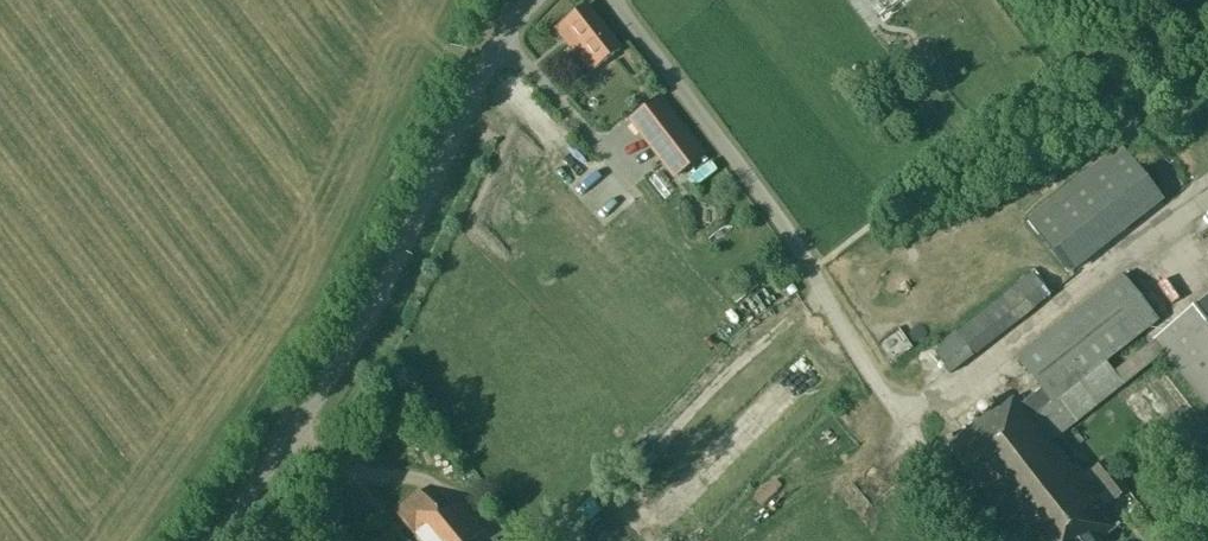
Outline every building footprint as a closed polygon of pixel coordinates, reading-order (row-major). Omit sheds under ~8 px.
[(589,72),(620,48),(586,4),(555,28),(576,56),(577,56),(589,72)] [(671,181),(706,153),(660,95),(627,120),(671,181)] [(1068,274),(1161,200),(1118,146),(1025,219),(1068,274)] [(1050,295),(1032,273),(954,332),(953,331),(931,349),(951,374),(1050,295)] [(1157,320),(1121,275),(1016,358),(1040,388),(1022,403),(1016,395),(998,409),(995,406),(945,445),(1021,540),(1097,540),(1118,525),(1104,506),(1113,499),(1113,500),(1126,489),(1104,461),(1091,472),(1105,490),(1097,497),(1052,440),(1163,353),(1207,410),(1207,298),(1114,374),(1104,361),(1157,320)] [(1207,433),(1207,429),(1162,372),(1137,391),(1185,451),(1207,433)] [(677,481),(670,493),(689,505),(696,492),(677,481)] [(422,494),(418,490),(393,511),(414,537),(417,540),(470,540),(483,530),(458,500),(440,516),(426,499),(422,494)]
